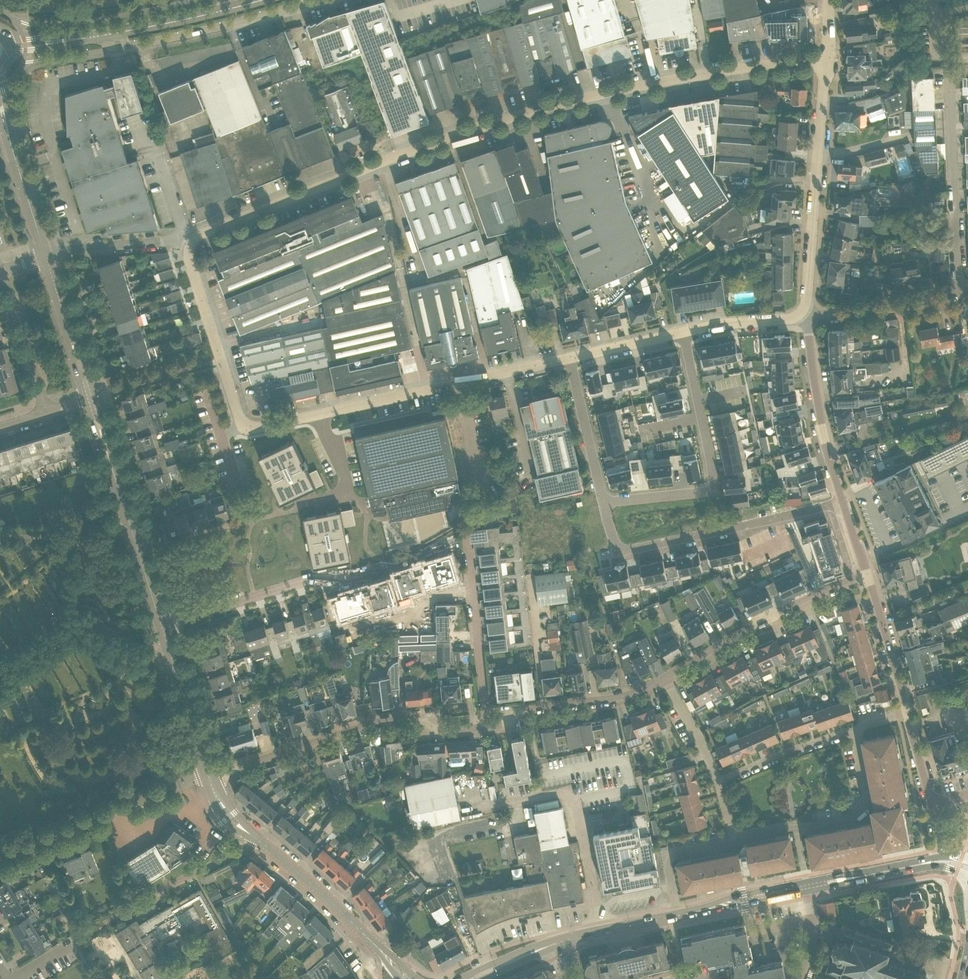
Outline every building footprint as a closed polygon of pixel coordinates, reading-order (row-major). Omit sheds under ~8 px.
[(481,13),(503,5),(513,0),(478,0),(481,13)] [(561,11),(564,10),(561,0),(527,0),(519,5),(523,21),(561,11)] [(615,0),(568,0),(587,68),(631,56),(615,0)] [(647,38),(657,36),(660,53),(675,50),(675,53),(677,55),(679,55),(681,55),(683,54),(684,51),(684,49),(697,46),(694,29),(690,0),(636,0),(647,38)] [(703,19),(726,15),(724,6),(723,0),(700,0),(703,19)] [(724,6),(726,15),(727,22),(760,14),(757,0),(723,0),(724,6)] [(842,0),(843,10),(846,9),(846,12),(854,12),(854,13),(867,11),(866,0),(846,0),(842,0)] [(385,1),(328,17),(328,16),(331,15),(330,14),(317,22),(316,21),(311,24),(310,22),(307,25),(311,37),(313,37),(351,24),(361,54),(371,79),(377,96),(380,105),(391,134),(429,120),(427,115),(406,58),(385,1)] [(780,10),(764,14),(769,36),(769,37),(770,37),(770,38),(771,39),(772,39),(773,39),(774,39),(775,39),(775,38),(776,38),(776,37),(777,36),(780,36),(780,38),(794,37),(795,37),(796,37),(797,37),(798,37),(799,37),(800,36),(801,36),(802,36),(803,35),(804,35),(805,35),(805,34),(806,34),(807,33),(808,33),(808,32),(809,32),(809,31),(808,31),(807,32),(806,14),(801,15),(800,6),(780,10)] [(870,10),(871,16),(891,12),(890,6),(870,10)] [(574,58),(561,11),(523,21),(539,77),(557,72),(558,76),(577,70),(575,61),(574,58)] [(760,14),(727,22),(729,42),(769,36),(764,14),(760,14)] [(860,39),(870,38),(877,38),(876,27),(869,28),(869,31),(862,32),(862,26),(865,26),(864,18),(851,19),(851,26),(846,27),(847,40),(860,38),(860,39)] [(539,77),(523,21),(486,32),(502,88),(520,82),(521,86),(540,81),(539,77)] [(722,21),(708,23),(710,30),(723,28),(722,21)] [(351,24),(313,37),(323,67),(361,54),(351,24)] [(301,71),(289,40),(285,30),(242,47),(254,77),(258,88),(274,82),(301,71)] [(502,88),(486,32),(449,42),(464,98),(483,93),(484,97),(503,91),(502,88)] [(446,45),(406,58),(427,115),(466,102),(464,98),(449,42),(445,43),(446,45)] [(853,47),(854,55),(848,55),(848,67),(882,65),(881,59),(868,60),(867,46),(853,47)] [(906,74),(906,58),(890,70),(898,80),(906,74)] [(239,60),(195,77),(207,108),(218,136),(235,129),(263,118),(243,69),(239,60)] [(882,69),(882,65),(848,67),(849,78),(866,77),(866,73),(880,72),(880,69),(882,69)] [(105,88),(108,97),(119,94),(123,116),(145,109),(133,71),(114,75),(116,84),(105,88)] [(290,123),(268,132),(276,151),(285,174),(307,166),(334,155),(301,71),(274,82),(290,123)] [(913,109),(935,108),(934,76),(912,77),(913,109)] [(207,108),(195,77),(159,91),(166,110),(171,122),(207,108)] [(863,82),(856,82),(846,84),(847,95),(864,94),(864,88),(876,87),(875,85),(882,84),(881,78),(862,80),(863,82)] [(128,162),(108,97),(105,88),(103,84),(66,96),(68,135),(70,135),(73,146),(62,149),(66,161),(63,162),(65,169),(68,168),(72,180),(128,162)] [(906,110),(906,84),(880,95),(888,116),(906,110)] [(350,85),(322,94),(340,148),(377,135),(371,119),(362,122),(350,85)] [(792,103),(795,103),(805,104),(806,89),(778,87),(777,93),(792,94),(792,103)] [(718,118),(716,134),(715,151),(713,173),(715,173),(726,174),(753,176),(754,159),(755,152),(756,144),(757,120),(758,113),(760,90),(719,96),(718,118)] [(671,105),(669,105),(669,107),(700,154),(715,151),(716,134),(719,96),(715,97),(706,99),(700,100),(693,101),(691,101),(691,102),(685,103),(684,102),(678,104),(671,105)] [(632,115),(629,116),(639,133),(634,134),(634,135),(638,134),(674,191),(689,214),(693,220),(695,218),(728,197),(700,154),(669,107),(659,110),(642,113),(632,115)] [(915,144),(926,172),(938,171),(935,108),(913,109),(915,144)] [(171,122),(166,110),(157,113),(162,125),(171,122)] [(850,111),(843,111),(843,113),(836,113),(836,128),(859,128),(859,127),(865,125),(865,114),(850,113),(850,111)] [(771,113),(769,113),(758,113),(757,120),(770,121),(771,113)] [(780,121),(779,128),(773,127),(772,133),(779,134),(796,135),(797,122),(790,121),(790,115),(780,114),(780,121)] [(235,129),(218,136),(216,137),(213,128),(212,129),(213,132),(216,142),(227,177),(233,195),(234,195),(234,197),(241,194),(241,192),(285,174),(276,151),(268,132),(263,118),(235,129)] [(601,120),(545,133),(546,143),(552,191),(556,219),(587,290),(653,261),(626,200),(625,195),(613,140),(619,138),(603,142),(602,139),(604,138),(607,137),(610,134),(611,131),(611,127),(610,124),(607,122),(604,120),(601,120)] [(216,142),(213,132),(195,138),(198,148),(216,142)] [(796,135),(779,134),(778,147),(795,148),(796,135)] [(216,142),(198,148),(180,153),(197,207),(233,195),(227,177),(216,142)] [(514,200),(544,193),(527,146),(516,151),(513,143),(496,149),(514,200)] [(768,145),(756,144),(755,152),(768,153),(768,145)] [(903,144),(894,146),(897,156),(905,154),(903,144)] [(514,200),(496,149),(496,148),(461,160),(488,235),(531,225),(555,219),(556,219),(552,191),(544,193),(514,200)] [(884,148),(864,154),(867,166),(887,160),(884,148)] [(755,152),(754,159),(755,159),(763,160),(767,160),(768,153),(755,152)] [(72,180),(75,187),(71,188),(73,195),(77,194),(83,212),(79,213),(81,220),(85,219),(88,231),(107,225),(109,232),(159,228),(137,159),(128,162),(72,180)] [(763,160),(755,159),(754,170),(762,170),(763,160)] [(794,161),(784,160),(771,159),(769,177),(776,176),(776,173),(793,174),(794,161)] [(479,229),(458,170),(455,161),(425,171),(449,239),(479,229)] [(862,174),(862,166),(839,164),(838,177),(850,178),(849,183),(850,183),(855,184),(861,182),(861,177),(862,174)] [(396,182),(419,250),(449,239),(425,171),(410,177),(396,182)] [(767,207),(772,207),(780,208),(780,204),(795,205),(796,190),(782,189),(782,183),(776,185),(768,188),(767,195),(772,195),(771,207),(767,207)] [(834,203),(834,206),(835,208),(835,209),(840,210),(851,211),(850,214),(851,214),(859,215),(868,215),(869,214),(866,214),(868,194),(852,193),(852,195),(846,195),(846,197),(838,196),(836,196),(836,197),(836,201),(835,202),(834,203)] [(743,214),(750,211),(745,198),(739,202),(743,214)] [(245,238),(247,241),(215,254),(224,277),(297,247),(300,252),(362,227),(360,222),(362,221),(353,199),(309,217),(308,214),(299,218),(300,220),(253,239),(252,235),(245,238)] [(930,211),(929,201),(917,201),(918,212),(930,211)] [(750,236),(747,225),(743,214),(739,202),(702,231),(717,246),(719,245),(734,241),(750,236)] [(760,209),(759,221),(765,222),(775,223),(775,218),(790,219),(791,205),(795,206),(795,205),(780,204),(780,208),(772,207),(767,207),(766,210),(760,209)] [(752,215),(750,211),(743,214),(747,225),(754,223),(752,215)] [(297,247),(224,277),(219,279),(241,333),(322,301),(334,296),(336,302),(342,301),(344,312),(360,308),(401,299),(385,223),(382,213),(362,221),(360,222),(362,227),(300,252),(297,247)] [(887,215),(874,215),(874,224),(887,224),(887,215)] [(560,229),(555,219),(531,225),(535,235),(560,229)] [(838,220),(835,235),(855,239),(858,224),(838,220)] [(764,231),(764,242),(793,242),(793,233),(787,233),(787,225),(781,226),(764,231)] [(479,229),(449,239),(419,250),(428,276),(438,273),(488,255),(484,244),(479,229)] [(699,237),(706,245),(711,240),(704,233),(699,237)] [(855,239),(835,235),(833,246),(850,249),(851,244),(858,245),(859,240),(855,239)] [(496,239),(484,244),(488,255),(489,260),(502,255),(496,239)] [(734,241),(719,245),(720,251),(735,247),(734,241)] [(764,242),(762,242),(762,248),(774,248),(774,252),(793,252),(793,242),(764,242)] [(902,252),(901,243),(894,243),(895,253),(902,252)] [(907,244),(901,243),(902,252),(909,251),(908,246),(908,244),(907,244)] [(850,249),(833,246),(830,256),(855,261),(856,256),(849,254),(850,249)] [(944,247),(932,246),(931,259),(943,260),(944,247)] [(793,252),(774,252),(774,258),(756,258),(756,265),(774,265),(774,263),(793,263),(793,252)] [(507,253),(502,255),(489,260),(467,268),(487,355),(500,352),(499,351),(507,349),(507,350),(520,347),(511,310),(524,307),(521,298),(509,258),(507,253)] [(110,257),(103,257),(104,265),(113,262),(112,258),(111,259),(110,257)] [(172,265),(170,258),(169,257),(156,261),(158,269),(172,265)] [(918,259),(904,261),(907,281),(921,279),(918,259)] [(124,271),(124,269),(121,260),(117,261),(113,262),(104,265),(100,266),(103,277),(124,271)] [(830,261),(829,272),(852,275),(852,269),(859,270),(860,264),(830,261)] [(907,281),(904,261),(890,264),(893,284),(907,281)] [(774,263),(774,265),(774,287),(766,287),(766,302),(785,302),(786,291),(785,291),(785,287),(792,287),(793,263),(774,263)] [(161,280),(175,276),(173,268),(158,272),(161,280)] [(128,282),(124,271),(103,277),(107,288),(128,282)] [(682,284),(690,282),(687,272),(679,275),(682,284)] [(852,275),(829,272),(827,284),(843,286),(843,289),(857,291),(858,276),(852,275)] [(720,276),(723,290),(731,288),(729,274),(720,276)] [(720,276),(690,282),(682,284),(668,287),(675,311),(685,310),(716,305),(725,303),(723,290),(720,276)] [(873,287),(884,287),(884,278),(876,277),(864,276),(864,279),(871,279),(871,287),(873,287)] [(461,277),(410,289),(422,345),(425,345),(427,355),(425,356),(427,368),(445,364),(446,362),(449,362),(449,363),(450,365),(451,366),(453,366),(455,365),(456,365),(456,364),(457,363),(457,362),(457,361),(457,360),(460,359),(461,361),(479,357),(476,345),(474,345),(471,334),(474,334),(461,277)] [(168,281),(171,289),(179,287),(176,279),(168,281)] [(635,285),(637,292),(644,319),(653,317),(654,316),(656,316),(654,310),(662,308),(658,291),(644,295),(641,281),(635,285)] [(128,282),(107,288),(110,299),(131,293),(128,282)] [(887,287),(884,287),(873,287),(875,298),(888,296),(887,287)] [(179,290),(170,293),(172,301),(182,298),(179,290)] [(637,292),(630,294),(633,305),(628,306),(632,322),(634,321),(635,322),(644,319),(637,292)] [(131,293),(110,299),(113,310),(135,304),(131,293)] [(334,296),(322,301),(328,326),(362,318),(360,308),(344,312),(342,301),(336,302),(334,296)] [(528,296),(521,298),(524,307),(531,305),(528,296)] [(575,305),(569,307),(576,336),(585,334),(586,333),(607,328),(604,314),(599,319),(589,296),(581,300),(585,308),(576,310),(575,305)] [(401,299),(360,308),(362,318),(403,309),(401,299)] [(569,307),(567,300),(561,301),(566,321),(560,323),(564,339),(566,338),(567,339),(576,336),(569,307)] [(183,301),(173,304),(170,305),(172,313),(185,309),(183,301)] [(135,304),(113,310),(117,321),(138,315),(135,304)] [(403,309),(362,318),(371,356),(394,351),(412,347),(404,308),(403,309)] [(546,310),(548,317),(550,326),(558,324),(554,308),(546,310)] [(622,325),(619,315),(619,313),(605,316),(608,328),(622,325)] [(141,326),(138,315),(117,321),(120,332),(141,326)] [(328,326),(322,327),(330,365),(371,356),(362,318),(328,326)] [(897,319),(887,320),(888,328),(890,327),(898,327),(897,319)] [(181,335),(192,331),(190,323),(178,326),(181,335)] [(141,326),(120,332),(124,343),(145,337),(141,326)] [(954,346),(954,344),(953,334),(939,336),(937,326),(919,330),(922,346),(947,342),(948,347),(954,346)] [(322,327),(281,336),(290,375),(330,365),(322,327)] [(898,327),(890,327),(887,328),(887,337),(898,336),(898,327)] [(857,330),(857,335),(847,335),(847,329),(829,330),(829,342),(860,341),(860,340),(872,339),(872,338),(878,336),(878,329),(872,328),(859,328),(857,330)] [(193,334),(196,343),(202,341),(199,332),(193,334)] [(775,337),(761,338),(763,360),(771,359),(776,359),(775,350),(791,349),(791,342),(791,338),(791,336),(785,336),(784,334),(775,335),(775,337)] [(189,335),(179,338),(181,344),(191,341),(190,337),(189,335)] [(290,375),(281,336),(240,345),(252,383),(267,380),(290,375)] [(898,336),(887,337),(886,337),(887,347),(899,346),(898,336)] [(148,347),(145,337),(124,343),(127,354),(148,347)] [(735,340),(723,343),(726,361),(738,358),(737,352),(735,340)] [(860,346),(860,341),(829,342),(830,352),(854,352),(853,347),(860,346)] [(723,343),(712,345),(716,367),(715,362),(726,361),(723,343)] [(712,345),(699,347),(701,358),(703,369),(716,367),(712,345)] [(899,346),(887,347),(886,347),(888,361),(901,360),(899,346)] [(152,359),(148,347),(127,354),(131,365),(152,359)] [(9,362),(4,348),(0,349),(0,364),(9,362)] [(396,359),(394,351),(371,356),(376,380),(402,374),(398,358),(396,359)] [(678,351),(665,353),(670,373),(682,370),(681,365),(682,365),(680,357),(679,357),(678,351)] [(854,352),(830,352),(830,363),(831,363),(861,362),(862,362),(862,351),(854,352)] [(956,371),(966,372),(967,359),(967,352),(959,351),(956,371)] [(665,354),(655,357),(659,374),(669,372),(670,373),(665,353),(665,354)] [(371,356),(330,365),(336,389),(376,380),(371,356)] [(655,357),(644,359),(649,381),(660,379),(659,374),(655,357)] [(776,359),(771,359),(772,370),(793,369),(792,358),(776,359)] [(0,364),(0,379),(13,375),(9,362),(0,364)] [(831,369),(830,369),(832,393),(842,393),(853,391),(852,380),(865,378),(864,374),(882,372),(881,362),(862,363),(862,362),(861,362),(831,363),(831,369)] [(636,364),(624,367),(629,389),(640,386),(641,389),(648,388),(645,374),(639,376),(636,364)] [(336,389),(330,365),(290,375),(295,398),(336,389)] [(614,381),(608,383),(611,396),(618,395),(617,392),(629,389),(624,367),(611,369),(614,381)] [(590,371),(586,372),(588,383),(587,384),(588,391),(590,390),(591,395),(603,393),(604,398),(611,396),(608,383),(602,384),(599,369),(595,370),(589,371),(590,371)] [(793,369),(772,370),(773,380),(793,379),(793,369)] [(13,375),(0,379),(0,394),(17,389),(13,375)] [(290,375),(267,380),(268,388),(266,388),(270,404),(295,398),(290,375)] [(773,380),(768,381),(768,391),(794,390),(793,379),(773,380)] [(913,386),(906,386),(907,397),(911,396),(914,396),(913,386)] [(147,392),(121,400),(122,401),(123,400),(127,411),(127,410),(129,409),(132,418),(128,420),(150,413),(167,408),(166,403),(164,403),(163,401),(150,406),(148,406),(144,394),(147,393),(147,392)] [(189,392),(183,394),(185,400),(191,398),(189,392)] [(658,393),(652,394),(653,400),(654,405),(659,404),(661,416),(662,416),(662,415),(669,414),(669,416),(678,414),(677,412),(685,411),(685,409),(684,404),(682,398),(667,401),(665,392),(663,392),(658,393)] [(796,393),(771,398),(773,409),(771,410),(772,417),(785,415),(784,408),(798,405),(798,402),(797,396),(796,396),(796,393)] [(859,395),(845,395),(835,396),(835,400),(832,401),(834,410),(854,406),(859,405),(881,402),(879,396),(859,399),(859,395)] [(502,425),(501,421),(509,419),(504,396),(496,397),(496,396),(494,397),(494,398),(490,399),(497,427),(502,425)] [(568,424),(566,413),(563,403),(559,404),(558,396),(533,402),(535,410),(523,413),(527,429),(531,428),(533,436),(535,436),(542,463),(538,464),(541,476),(535,478),(540,501),(584,491),(569,427),(567,427),(566,424),(568,424)] [(935,409),(933,403),(902,410),(903,416),(935,410),(935,409)] [(837,422),(876,414),(876,413),(883,412),(881,404),(865,407),(866,410),(853,413),(852,408),(835,412),(837,422)] [(620,408),(598,413),(601,423),(618,419),(622,418),(620,408)] [(360,425),(354,426),(356,434),(355,434),(367,484),(366,484),(372,510),(373,509),(374,515),(374,516),(389,510),(391,520),(401,517),(401,518),(418,514),(432,510),(432,511),(446,507),(450,506),(451,506),(450,501),(449,498),(458,494),(457,492),(457,490),(459,489),(459,490),(461,489),(458,477),(459,477),(445,417),(430,420),(428,410),(365,424),(366,428),(361,429),(360,425)] [(898,417),(897,410),(890,411),(891,419),(898,417)] [(734,411),(712,415),(715,425),(736,420),(734,411)] [(150,413),(128,420),(129,420),(133,430),(135,429),(138,438),(157,432),(150,413)] [(876,414),(837,422),(839,432),(845,431),(847,439),(858,437),(855,425),(855,424),(878,419),(877,413),(876,414)] [(779,423),(775,424),(777,434),(802,429),(800,419),(794,420),(793,416),(779,419),(779,423)] [(618,419),(601,423),(603,433),(621,429),(618,419)] [(736,420),(715,425),(717,434),(738,430),(736,420)] [(70,428),(59,432),(67,458),(78,454),(70,428)] [(621,429),(603,433),(605,443),(623,439),(621,429)] [(802,429),(777,434),(779,445),(784,444),(784,448),(799,445),(798,441),(804,440),(802,429)] [(738,430),(717,434),(717,435),(718,435),(720,444),(742,439),(740,430),(738,430)] [(59,432),(48,435),(58,470),(61,470),(58,460),(67,458),(59,432)] [(157,432),(138,438),(135,439),(139,450),(141,449),(144,458),(163,452),(189,444),(187,439),(179,442),(178,439),(165,443),(166,446),(161,447),(157,432)] [(48,435),(37,439),(45,465),(53,462),(56,471),(58,470),(48,435)] [(919,459),(920,460),(927,474),(935,470),(942,466),(943,466),(950,462),(950,463),(951,462),(958,459),(958,458),(965,455),(966,455),(966,454),(967,453),(967,435),(948,445),(920,459),(919,459)] [(765,437),(760,438),(763,454),(764,458),(770,457),(765,437)] [(623,439),(605,443),(608,454),(629,449),(627,438),(623,439)] [(37,439),(26,442),(37,477),(39,476),(37,467),(45,465),(37,439)] [(742,439),(720,444),(722,453),(744,448),(742,439)] [(263,455),(259,457),(268,478),(269,478),(270,477),(272,481),(271,482),(272,484),(281,504),(286,501),(288,500),(289,499),(288,498),(291,496),(292,498),(293,498),(304,493),(304,492),(303,490),(306,489),(307,491),(308,490),(311,489),(323,483),(317,469),(309,472),(306,468),(306,467),(305,465),(303,466),(302,462),(303,461),(293,440),(289,443),(288,443),(286,444),(287,446),(283,448),(282,446),(270,451),(270,452),(271,453),(267,455),(266,454),(264,455),(263,455)] [(37,477),(26,442),(15,445),(23,471),(31,469),(34,478),(37,477)] [(849,459),(853,470),(882,460),(880,454),(878,447),(876,448),(874,443),(860,447),(862,454),(858,455),(849,459)] [(23,471),(15,445),(4,449),(15,484),(18,483),(15,474),(23,471)] [(785,466),(776,468),(779,477),(785,475),(798,475),(801,474),(797,462),(805,460),(811,458),(807,446),(786,452),(781,454),(785,466)] [(744,448),(722,453),(724,462),(746,458),(744,448)] [(0,450),(0,474),(1,478),(9,475),(12,485),(15,484),(4,449),(0,450)] [(163,452),(144,458),(142,459),(145,469),(148,468),(150,477),(169,471),(169,472),(179,469),(177,463),(167,466),(163,452)] [(683,453),(677,454),(678,468),(685,467),(688,479),(692,478),(692,479),(697,477),(701,476),(697,458),(685,460),(683,453)] [(670,458),(658,459),(661,482),(673,480),(672,468),(678,468),(677,454),(670,455),(670,458)] [(646,457),(639,458),(641,472),(647,471),(648,483),(661,482),(658,459),(647,460),(646,457)] [(630,469),(608,474),(610,480),(609,480),(610,485),(611,485),(611,487),(618,485),(619,487),(629,484),(628,482),(634,481),(632,473),(641,472),(639,458),(629,459),(630,469)] [(746,458),(724,462),(726,472),(737,470),(748,468),(746,458)] [(882,460),(853,470),(858,481),(880,473),(882,478),(896,472),(896,471),(910,464),(909,463),(906,465),(905,461),(893,466),(886,469),(882,460)] [(882,478),(874,482),(875,483),(875,484),(881,496),(882,497),(888,509),(888,510),(888,511),(889,511),(890,514),(891,515),(891,516),(896,525),(896,527),(897,527),(902,539),(903,541),(905,540),(917,534),(939,523),(910,465),(910,464),(896,471),(896,472),(882,478)] [(724,482),(723,482),(724,488),(725,492),(751,489),(750,477),(752,477),(751,467),(748,468),(737,470),(738,477),(723,479),(724,482)] [(801,474),(798,475),(785,475),(786,486),(790,486),(801,486),(817,480),(814,470),(801,474)] [(169,471),(150,477),(148,478),(151,489),(154,488),(157,497),(175,491),(169,472),(169,471)] [(817,480),(801,486),(802,497),(811,495),(811,496),(818,493),(828,490),(824,478),(817,480)] [(516,480),(514,481),(504,483),(508,500),(509,499),(516,495),(523,491),(516,480)] [(203,501),(192,505),(188,492),(180,495),(184,507),(189,525),(198,523),(199,525),(210,522),(209,519),(203,501)] [(750,505),(748,492),(732,494),(734,507),(750,505)] [(213,498),(203,501),(209,519),(218,517),(219,519),(230,516),(229,515),(223,495),(213,498)] [(570,502),(562,504),(562,507),(563,512),(571,511),(570,502)] [(171,511),(169,506),(162,509),(169,532),(179,529),(180,531),(190,528),(189,525),(184,507),(171,511)] [(327,514),(323,514),(316,516),(316,518),(312,519),(311,517),(309,517),(308,517),(303,518),(308,541),(310,541),(311,545),(309,545),(309,548),(313,569),(318,568),(319,568),(322,567),(321,565),(325,564),(326,566),(339,564),(339,562),(343,561),(343,563),(346,562),(351,561),(347,541),(347,538),(345,538),(344,534),(346,533),(344,526),(356,524),(352,508),(335,512),(332,513),(332,515),(329,515),(329,513),(327,514)] [(805,528),(801,530),(804,540),(812,537),(822,571),(820,571),(823,582),(824,581),(837,577),(836,574),(844,572),(840,562),(841,561),(831,530),(830,530),(827,520),(820,522),(819,519),(805,524),(804,524),(805,526),(805,528)] [(500,527),(480,529),(471,530),(472,540),(484,539),(485,546),(499,545),(512,543),(521,542),(519,525),(511,525),(512,526),(513,526),(513,531),(500,532),(499,527),(500,527)] [(730,542),(728,542),(732,560),(743,558),(742,550),(739,540),(733,541),(731,542),(730,542)] [(499,545),(485,546),(486,553),(480,554),(481,564),(487,564),(487,563),(501,562),(514,560),(523,559),(521,542),(512,543),(514,556),(500,557),(499,545)] [(719,544),(718,545),(722,562),(732,560),(728,542),(726,543),(724,543),(723,543),(722,544),(722,543),(722,544),(719,544)] [(713,546),(707,547),(710,565),(722,562),(718,545),(716,545),(715,545),(713,546),(713,545),(713,546)] [(692,553),(687,554),(691,572),(690,572),(691,575),(703,572),(709,570),(707,558),(700,559),(699,552),(697,553),(696,552),(695,552),(693,552),(692,552),(692,553)] [(677,564),(671,566),(673,578),(680,576),(680,574),(690,572),(691,572),(687,554),(686,554),(687,555),(675,557),(677,564)] [(396,575),(402,594),(402,595),(457,578),(450,556),(449,557),(442,559),(443,562),(438,563),(437,560),(435,561),(429,563),(430,566),(425,567),(424,564),(422,565),(416,567),(416,570),(411,571),(410,568),(409,569),(402,571),(403,574),(398,575),(396,575)] [(880,563),(886,585),(904,580),(904,578),(906,578),(909,589),(917,587),(909,556),(900,558),(901,559),(899,560),(899,559),(880,563)] [(487,563),(487,564),(488,570),(482,571),(483,581),(489,581),(489,580),(503,579),(516,577),(525,576),(523,559),(514,560),(516,573),(502,574),(501,562),(487,563)] [(658,561),(651,562),(656,584),(668,582),(667,579),(673,578),(671,566),(665,567),(663,560),(661,560),(658,561)] [(641,572),(635,573),(638,586),(644,584),(645,587),(656,584),(651,562),(640,565),(641,572)] [(625,564),(614,566),(615,567),(620,591),(632,589),(632,587),(638,586),(635,573),(629,575),(627,565),(625,565),(625,564)] [(796,566),(785,571),(795,593),(805,588),(804,586),(805,586),(805,585),(804,585),(803,583),(804,583),(803,583),(803,582),(809,580),(807,576),(806,572),(804,569),(804,568),(798,570),(796,566)] [(604,574),(596,575),(603,595),(620,591),(615,567),(603,570),(604,574)] [(539,605),(569,602),(565,571),(535,575),(539,605)] [(776,580),(770,583),(775,595),(781,592),(784,598),(786,597),(788,596),(789,596),(789,595),(795,593),(785,571),(774,576),(776,580)] [(725,575),(722,578),(727,586),(730,584),(727,578),(725,575)] [(489,580),(489,581),(489,587),(484,588),(485,599),(491,598),(491,597),(505,596),(518,594),(527,593),(525,576),(516,577),(518,590),(504,591),(503,579),(489,580)] [(335,599),(335,600),(341,618),(395,602),(388,580),(387,580),(387,581),(380,583),(381,585),(376,587),(375,584),(374,584),(374,585),(367,587),(368,589),(363,591),(362,588),(361,588),(361,589),(354,591),(355,593),(350,595),(349,592),(347,592),(348,593),(341,595),(342,597),(337,599),(336,598),(335,599)] [(695,585),(691,588),(694,593),(703,587),(700,583),(696,586),(695,585)] [(770,583),(753,590),(761,608),(763,607),(764,607),(763,607),(766,606),(767,605),(768,605),(767,605),(769,604),(770,604),(772,603),(770,597),(775,595),(770,583)] [(690,591),(684,595),(692,609),(700,604),(694,593),(691,588),(691,587),(688,588),(690,591)] [(703,587),(694,593),(700,604),(701,605),(711,623),(720,618),(725,627),(738,619),(731,606),(722,611),(720,612),(718,614),(703,587)] [(926,589),(911,596),(914,604),(912,605),(912,606),(930,597),(926,589)] [(753,590),(734,599),(741,610),(748,607),(748,608),(749,610),(750,613),(756,610),(756,611),(757,611),(761,609),(760,608),(761,608),(753,590)] [(491,597),(491,598),(491,605),(486,605),(487,616),(493,615),(507,613),(520,611),(529,610),(527,593),(518,594),(520,607),(506,609),(505,596),(491,597)] [(402,603),(403,607),(407,606),(405,602),(412,600),(411,595),(400,598),(402,603)] [(669,599),(659,604),(667,621),(668,620),(677,616),(669,599)] [(967,622),(967,601),(967,599),(940,610),(943,619),(928,626),(930,629),(933,636),(934,635),(947,630),(947,631),(967,622)] [(436,604),(437,640),(449,640),(450,640),(450,639),(450,632),(450,629),(449,630),(449,624),(450,623),(450,614),(457,614),(456,603),(448,604),(436,604)] [(568,604),(556,605),(557,612),(569,611),(568,604)] [(857,604),(842,609),(838,610),(840,615),(843,614),(845,620),(861,616),(857,604)] [(303,612),(311,637),(314,647),(320,645),(321,645),(319,635),(317,635),(316,632),(329,628),(330,631),(331,631),(323,605),(322,606),(323,607),(312,611),(313,611),(314,613),(305,616),(303,612)] [(493,615),(493,622),(488,622),(489,633),(495,632),(509,630),(522,628),(531,627),(529,610),(520,611),(522,624),(508,626),(507,613),(493,615)] [(284,618),(283,618),(292,644),(291,644),(294,652),(297,651),(302,650),(299,642),(298,642),(297,639),(310,634),(311,637),(303,612),(303,613),(293,617),(294,619),(285,622),(284,618)] [(912,615),(905,617),(895,620),(899,633),(916,628),(924,625),(921,617),(914,619),(912,615)] [(845,620),(839,622),(843,633),(848,632),(848,631),(864,627),(861,616),(845,620)] [(701,641),(709,636),(697,617),(682,626),(689,641),(692,639),(695,644),(696,644),(697,645),(702,642),(701,641)] [(264,624),(273,654),(274,659),(276,658),(282,656),(279,646),(277,647),(277,645),(290,641),(291,644),(292,644),(283,618),(284,620),(273,623),(274,623),(274,626),(265,628),(264,624)] [(587,620),(578,621),(584,649),(585,655),(594,653),(587,620)] [(576,668),(566,670),(567,674),(569,674),(571,684),(570,685),(571,687),(572,686),(572,689),(586,687),(583,671),(581,662),(586,661),(585,655),(584,649),(578,621),(571,623),(572,630),(571,630),(575,651),(578,663),(575,663),(576,668)] [(616,639),(612,621),(605,623),(609,640),(616,639)] [(244,630),(252,656),(253,656),(252,653),(253,652),(256,659),(273,654),(264,624),(263,624),(264,626),(245,632),(244,630)] [(806,624),(798,628),(807,649),(814,646),(823,659),(829,656),(826,646),(819,631),(813,633),(810,626),(810,625),(807,626),(806,624)] [(495,632),(495,639),(490,639),(491,650),(533,645),(531,627),(522,628),(524,641),(510,643),(509,630),(495,632)] [(832,637),(827,627),(822,629),(827,639),(832,637)] [(848,631),(848,632),(851,642),(867,638),(864,627),(848,631)] [(916,628),(899,633),(899,634),(899,635),(900,638),(901,639),(903,645),(912,642),(915,641),(920,640),(919,638),(918,634),(921,633),(919,627),(916,628)] [(807,649),(798,628),(789,632),(790,634),(787,635),(787,636),(788,635),(791,643),(786,646),(793,662),(794,664),(799,661),(802,655),(800,652),(807,649)] [(682,652),(677,643),(675,639),(676,638),(671,630),(664,633),(668,640),(660,645),(668,660),(682,652)] [(623,649),(620,650),(622,664),(625,675),(634,670),(627,656),(629,654),(631,658),(639,675),(650,670),(646,662),(648,660),(650,663),(657,659),(658,659),(646,635),(638,639),(622,646),(623,649)] [(924,642),(925,644),(904,650),(906,658),(940,648),(945,647),(943,639),(936,641),(934,635),(933,636),(924,640),(925,642),(924,642)] [(834,642),(832,637),(827,639),(829,644),(831,650),(836,648),(834,642)] [(848,643),(849,647),(847,648),(849,655),(855,654),(855,653),(870,649),(867,638),(851,642),(848,643)] [(793,662),(786,646),(780,648),(777,640),(777,639),(774,641),(773,639),(765,643),(774,663),(780,661),(781,663),(787,665),(793,662)] [(229,662),(225,651),(222,642),(204,648),(207,657),(204,658),(208,669),(210,668),(229,662)] [(774,663),(765,643),(756,647),(757,648),(754,650),(755,650),(758,658),(754,660),(761,677),(771,672),(768,666),(774,663)] [(940,648),(906,658),(909,668),(920,664),(919,663),(923,662),(923,661),(931,659),(937,658),(936,654),(941,652),(940,648)] [(874,660),(870,649),(855,653),(855,654),(858,664),(874,660)] [(421,650),(421,661),(437,661),(437,650),(431,650),(426,650),(422,650),(421,650)] [(437,650),(438,661),(450,660),(450,650),(437,650)] [(619,682),(618,672),(617,666),(612,666),(610,651),(604,652),(608,683),(619,682)] [(608,683),(604,652),(598,653),(600,668),(595,669),(597,685),(608,683)] [(739,655),(731,660),(742,680),(748,676),(750,680),(757,682),(762,679),(761,677),(754,660),(747,664),(743,656),(744,656),(743,655),(740,657),(739,655)] [(920,664),(909,668),(913,683),(941,675),(939,668),(942,667),(941,662),(940,662),(938,657),(937,658),(931,659),(923,661),(923,662),(919,663),(920,664)] [(388,670),(387,675),(388,677),(379,678),(379,680),(370,681),(371,685),(369,685),(370,691),(372,690),(374,707),(383,706),(383,708),(394,706),(391,689),(399,688),(399,692),(400,692),(399,658),(398,658),(398,660),(394,663),(390,666),(388,670)] [(561,675),(555,676),(552,676),(552,670),(555,670),(553,659),(541,660),(543,678),(545,694),(563,691),(561,675)] [(726,675),(721,678),(727,690),(729,694),(735,691),(732,685),(742,680),(731,660),(723,664),(724,666),(721,668),(722,668),(726,675)] [(874,660),(858,664),(861,675),(877,671),(874,660)] [(235,682),(229,662),(210,668),(213,677),(210,678),(214,688),(216,687),(235,682)] [(446,666),(437,667),(439,686),(442,686),(443,701),(461,699),(460,683),(448,684),(446,666)] [(805,669),(798,672),(800,678),(807,675),(805,669)] [(843,682),(847,681),(850,680),(846,669),(839,672),(843,682)] [(535,695),(533,685),(531,670),(495,674),(498,700),(535,695)] [(861,675),(864,684),(858,686),(860,695),(873,691),(873,690),(872,691),(870,685),(880,682),(877,671),(861,675)] [(708,673),(700,677),(711,697),(717,694),(720,700),(729,694),(727,690),(721,678),(716,681),(711,674),(712,674),(712,673),(709,675),(708,673)] [(343,693),(338,695),(333,677),(325,679),(331,698),(337,696),(343,718),(357,714),(355,706),(357,705),(354,696),(344,699),(343,693)] [(711,697),(700,677),(691,682),(692,684),(689,685),(690,686),(690,685),(694,693),(689,696),(697,712),(708,706),(704,701),(711,697)] [(430,689),(413,690),(412,680),(405,680),(407,704),(431,702),(430,689)] [(241,701),(235,682),(216,687),(219,697),(217,697),(220,708),(241,701)] [(307,697),(304,686),(298,688),(302,701),(307,699),(307,697)] [(875,691),(878,702),(891,698),(888,687),(875,691)] [(926,699),(925,693),(917,695),(921,709),(928,706),(926,699)] [(325,699),(309,704),(314,720),(319,719),(320,725),(332,721),(329,712),(325,699)] [(848,700),(836,704),(842,720),(854,716),(848,700)] [(305,711),(303,703),(294,706),(296,712),(290,714),(290,715),(282,717),(285,726),(282,726),(285,735),(302,730),(301,725),(307,723),(303,711),(305,711)] [(836,704),(824,708),(830,724),(842,720),(836,704)] [(650,707),(641,710),(649,731),(660,727),(660,729),(667,726),(663,714),(656,716),(653,709),(654,708),(651,709),(650,707)] [(830,724),(824,708),(814,712),(818,725),(817,725),(818,728),(830,724)] [(818,725),(814,712),(813,709),(800,713),(806,729),(817,725),(818,725)] [(649,731),(641,710),(633,714),(633,715),(630,717),(631,717),(634,725),(624,729),(629,748),(638,745),(643,743),(642,741),(644,735),(643,734),(649,731)] [(800,713),(789,717),(795,733),(806,729),(800,713)] [(569,747),(595,742),(595,740),(606,738),(606,740),(620,737),(616,717),(599,720),(600,726),(596,727),(595,721),(562,727),(563,733),(559,734),(558,728),(541,731),(545,751),(559,749),(558,747),(569,745),(569,747)] [(789,717),(778,721),(783,737),(795,733),(789,717)] [(260,723),(264,734),(271,732),(267,721),(260,723)] [(772,723),(760,728),(768,744),(779,739),(772,723)] [(760,728),(749,733),(756,749),(768,744),(760,728)] [(242,749),(242,750),(249,747),(257,744),(252,729),(229,736),(233,751),(242,749)] [(386,734),(387,745),(381,746),(382,761),(395,760),(394,747),(405,746),(403,732),(386,734)] [(756,749),(749,733),(738,738),(745,754),(756,749)] [(863,740),(866,756),(869,755),(872,769),(869,769),(871,780),(874,780),(877,793),(873,794),(876,808),(873,809),(875,821),(860,824),(861,827),(848,830),(847,827),(836,829),(837,832),(823,835),(822,832),(807,835),(813,864),(843,858),(843,857),(846,857),(849,857),(851,856),(852,855),(852,857),(882,851),(881,845),(888,843),(888,845),(886,846),(910,842),(903,807),(902,807),(903,809),(901,809),(900,805),(906,803),(900,773),(899,774),(899,773),(899,770),(899,768),(897,765),(898,765),(893,734),(863,740)] [(940,738),(930,741),(939,772),(967,763),(967,755),(967,753),(964,742),(957,744),(954,734),(940,738)] [(517,764),(518,769),(504,772),(506,784),(532,779),(524,737),(512,739),(517,765),(517,764)] [(738,738),(727,743),(734,759),(745,754),(738,738)] [(348,746),(352,759),(346,760),(350,774),(356,772),(354,766),(361,764),(359,756),(367,754),(363,741),(348,746)] [(466,763),(465,756),(477,755),(476,743),(464,744),(464,741),(449,742),(450,757),(451,757),(451,758),(449,760),(449,764),(451,765),(464,764),(466,763)] [(445,743),(436,743),(418,745),(419,759),(431,759),(431,761),(436,767),(438,767),(439,776),(447,776),(445,743)] [(727,743),(725,744),(716,748),(723,764),(734,759),(727,743)] [(501,745),(487,748),(491,769),(505,767),(501,745)] [(338,780),(335,774),(346,771),(343,760),(339,749),(324,753),(327,763),(327,764),(323,766),(327,775),(329,779),(334,792),(336,796),(343,793),(338,780)] [(688,754),(676,757),(666,760),(668,767),(690,761),(688,754)] [(278,776),(288,769),(286,762),(274,765),(276,772),(278,776)] [(474,771),(482,773),(484,766),(485,764),(484,764),(483,764),(476,762),(474,771)] [(677,770),(677,769),(676,770),(679,782),(696,777),(693,765),(692,765),(677,770)] [(392,777),(391,766),(384,767),(385,778),(392,777)] [(414,828),(451,820),(460,818),(451,775),(405,785),(414,828)] [(247,786),(252,780),(248,777),(234,793),(246,803),(254,793),(247,786)] [(699,789),(696,777),(679,782),(682,793),(696,789),(697,790),(699,789)] [(967,785),(967,778),(948,783),(950,790),(967,785)] [(275,793),(283,788),(280,784),(273,789),(275,793)] [(494,785),(489,786),(491,800),(497,799),(494,785)] [(360,798),(370,797),(369,787),(359,789),(360,798)] [(283,788),(275,793),(278,797),(286,793),(283,788)] [(322,792),(320,794),(331,807),(338,801),(333,795),(327,788),(326,788),(322,792)] [(696,789),(682,793),(680,793),(683,806),(700,801),(697,790),(696,789)] [(266,802),(254,793),(246,803),(257,813),(266,802)] [(293,796),(287,804),(288,805),(292,809),(298,800),(293,796)] [(385,798),(387,805),(396,802),(394,796),(385,798)] [(703,813),(700,801),(683,806),(687,818),(703,813)] [(277,812),(266,802),(257,813),(269,822),(277,812)] [(303,806),(297,813),(301,816),(307,809),(303,806)] [(541,847),(569,842),(562,807),(535,812),(538,832),(541,847)] [(311,813),(307,809),(301,816),(305,820),(311,813)] [(613,891),(644,885),(660,882),(646,812),(639,813),(630,815),(633,827),(593,834),(604,889),(612,887),(613,891)] [(703,813),(687,818),(690,829),(706,824),(707,824),(703,813)] [(282,816),(280,818),(273,826),(285,836),(293,825),(290,822),(282,816)] [(330,833),(332,830),(339,822),(333,817),(323,828),(330,833)] [(196,839),(175,823),(172,821),(157,842),(154,844),(123,863),(139,888),(183,860),(182,858),(196,839)] [(296,845),(305,835),(293,825),(285,836),(296,845)] [(332,830),(330,833),(328,835),(332,839),(331,841),(335,844),(339,840),(335,836),(337,834),(332,830)] [(541,847),(538,832),(514,837),(519,864),(525,863),(543,859),(541,847)] [(312,841),(305,835),(296,845),(308,855),(316,844),(321,838),(318,835),(312,841)] [(738,852),(678,863),(684,889),(743,878),(742,872),(794,862),(789,836),(747,844),(748,852),(739,854),(738,852)] [(349,839),(338,852),(339,852),(344,856),(355,844),(349,839)] [(573,841),(569,842),(541,847),(543,859),(545,867),(547,880),(553,907),(584,901),(574,852),(573,842),(573,841)] [(323,848),(320,852),(313,859),(324,869),(334,858),(328,853),(332,847),(328,843),(323,849),(323,848)] [(98,870),(93,858),(90,849),(80,853),(81,855),(62,863),(70,882),(83,876),(81,870),(87,868),(89,874),(98,870)] [(334,858),(324,869),(335,879),(345,868),(334,858)] [(545,867),(543,859),(525,863),(529,883),(547,880),(545,867)] [(250,860),(241,870),(235,877),(246,887),(261,869),(250,860)] [(461,873),(481,872),(481,860),(460,861),(461,873)] [(395,861),(391,864),(396,871),(400,868),(395,861)] [(48,873),(47,872),(42,863),(36,867),(42,877),(48,873)] [(523,867),(513,868),(514,878),(524,877),(523,867)] [(351,873),(345,868),(335,879),(346,889),(356,878),(356,877),(360,872),(356,868),(351,873)] [(261,869),(246,887),(233,894),(236,898),(238,899),(242,897),(242,895),(244,896),(248,894),(248,892),(249,890),(250,891),(253,887),(260,894),(273,879),(261,869)] [(48,874),(42,878),(43,881),(45,882),(47,882),(52,879),(48,874)] [(0,883),(0,901),(12,894),(8,886),(12,883),(8,878),(0,883)] [(547,880),(529,883),(508,887),(513,915),(522,912),(553,907),(547,880)] [(422,881),(415,888),(421,893),(427,887),(422,881)] [(364,886),(360,889),(352,895),(361,907),(373,898),(368,892),(374,887),(370,882),(365,887),(364,886)] [(384,889),(387,894),(394,889),(390,884),(384,889)] [(281,886),(272,896),(271,895),(266,901),(273,907),(273,908),(278,912),(279,912),(280,913),(293,897),(281,886)] [(223,896),(217,887),(208,892),(213,901),(223,896)] [(513,915),(508,887),(492,890),(486,891),(465,895),(473,921),(477,931),(486,926),(496,921),(509,916),(513,915)] [(12,894),(0,901),(0,909),(4,916),(11,912),(14,917),(29,908),(36,904),(34,900),(29,900),(27,896),(24,895),(25,892),(23,890),(20,889),(12,894)] [(387,894),(384,889),(379,893),(382,898),(387,894)] [(146,922),(140,926),(152,945),(198,918),(200,916),(209,931),(198,937),(211,962),(232,950),(232,949),(228,942),(198,890),(145,920),(146,922)] [(447,890),(425,901),(431,912),(438,925),(449,919),(442,906),(453,901),(447,890)] [(893,898),(895,908),(891,909),(895,931),(914,927),(913,925),(923,923),(921,909),(924,908),(923,907),(924,906),(925,904),(925,901),(923,899),(922,899),(920,892),(918,890),(910,892),(910,895),(893,898)] [(249,913),(261,900),(256,896),(244,909),(249,913)] [(373,898),(361,907),(370,919),(382,910),(373,898)] [(282,915),(279,919),(282,922),(280,926),(281,928),(287,932),(304,914),(308,909),(295,899),(286,909),(287,909),(282,915)] [(261,900),(249,913),(253,917),(265,903),(261,900)] [(819,903),(822,918),(836,916),(833,901),(819,903)] [(29,908),(14,917),(17,922),(10,926),(18,939),(34,929),(30,923),(36,919),(29,908)] [(387,916),(382,910),(370,919),(379,931),(391,922),(391,921),(396,917),(393,912),(387,916)] [(464,912),(455,915),(462,935),(471,932),(464,912)] [(304,914),(287,932),(276,943),(284,949),(298,934),(299,935),(307,927),(313,934),(323,924),(313,915),(309,919),(306,915),(304,914)] [(71,924),(76,932),(81,928),(76,920),(71,924)] [(138,924),(136,920),(115,934),(144,978),(163,978),(170,975),(152,945),(140,926),(138,924)] [(836,925),(833,925),(824,922),(820,936),(830,939),(832,933),(833,933),(836,925)] [(318,945),(302,962),(307,970),(336,947),(328,939),(333,934),(323,924),(313,934),(321,942),(318,945)] [(702,961),(707,960),(709,967),(729,963),(733,978),(786,978),(782,960),(760,965),(760,963),(755,960),(753,960),(750,945),(750,946),(745,924),(682,937),(681,937),(685,960),(701,956),(702,961)] [(899,945),(892,943),(893,940),(892,939),(891,941),(881,937),(881,936),(880,936),(880,937),(878,936),(878,934),(872,932),(871,934),(869,933),(869,932),(868,932),(868,933),(857,929),(858,928),(856,928),(856,929),(842,925),(842,924),(841,927),(838,935),(839,935),(845,937),(844,942),(839,942),(838,940),(837,941),(837,942),(834,945),(833,944),(832,945),(833,946),(832,950),(830,950),(830,951),(832,951),(833,955),(832,956),(833,957),(834,956),(838,959),(836,964),(830,962),(830,961),(829,961),(826,972),(840,976),(839,978),(841,978),(841,977),(847,978),(923,978),(925,974),(927,974),(926,972),(924,973),(921,971),(924,962),(897,953),(900,945),(899,945)] [(34,929),(18,939),(26,952),(33,948),(36,953),(51,944),(48,938),(46,939),(42,934),(38,936),(34,929)] [(447,947),(455,961),(467,954),(459,941),(456,934),(450,938),(453,944),(447,947)] [(233,939),(228,942),(232,949),(239,945),(233,939)] [(444,941),(432,948),(435,954),(436,956),(443,967),(455,961),(447,947),(444,941)] [(664,945),(663,941),(637,947),(637,949),(618,954),(617,952),(597,956),(598,960),(592,961),(589,962),(587,965),(586,968),(586,971),(587,974),(590,975),(593,976),(593,978),(616,978),(616,977),(626,975),(628,978),(639,978),(639,972),(662,967),(661,962),(668,961),(665,951),(668,950),(666,944),(664,945)] [(336,947),(307,970),(312,978),(331,978),(342,973),(351,968),(338,950),(336,947)] [(183,968),(174,973),(176,978),(186,973),(183,968)] [(556,978),(555,975),(553,972),(550,970),(546,969),(542,970),(543,969),(519,978),(556,978)] [(195,978),(210,978),(205,971),(198,976),(195,971),(192,973),(195,978)]
